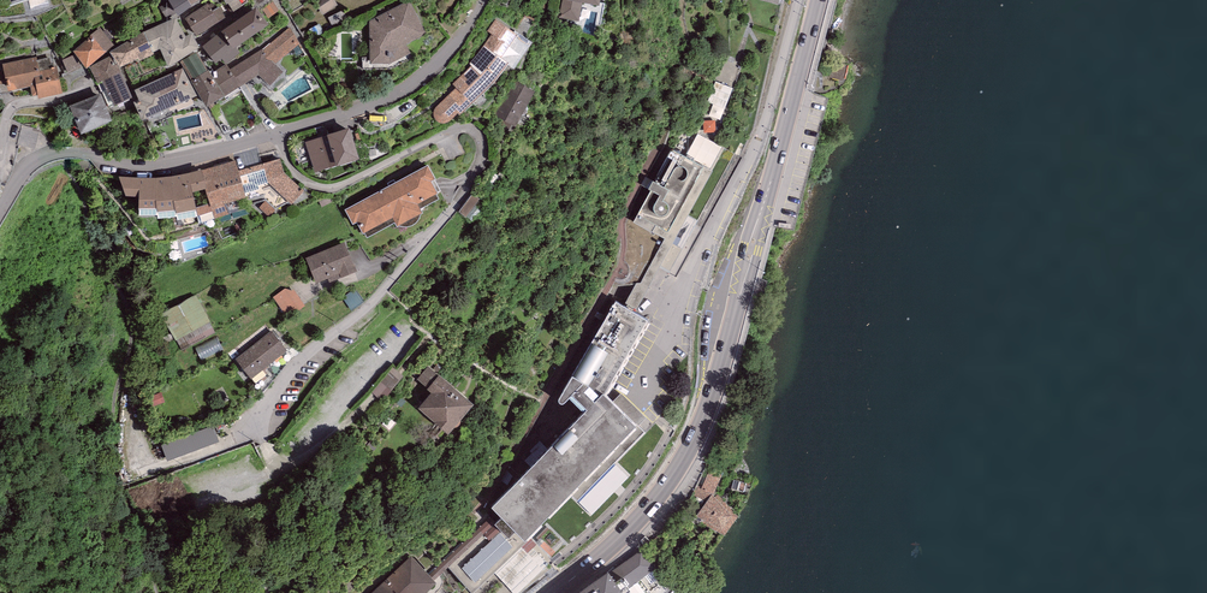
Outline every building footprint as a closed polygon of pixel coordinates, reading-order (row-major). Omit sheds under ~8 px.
[(169,1),(174,11),(177,15),(192,5),(191,4),(189,0),(168,0),(169,1)] [(228,7),(230,6),(233,11),(248,2),(247,0),(224,0),(228,7)] [(314,1),(323,15),(338,5),(335,0),(315,0),(314,1)] [(410,0),(409,0),(369,20),(370,63),(390,63),(411,53),(406,44),(426,33),(410,0)] [(583,2),(599,5),(600,0),(563,0),(561,10),(563,10),(561,19),(579,22),(583,2)] [(169,1),(159,7),(164,16),(174,11),(169,1)] [(185,18),(197,36),(226,18),(219,6),(216,8),(212,2),(185,18)] [(269,25),(257,7),(220,31),(235,47),(269,25)] [(343,11),(328,18),(332,26),(347,19),(343,11)] [(144,31),(153,52),(160,49),(168,66),(200,47),(192,33),(186,36),(175,17),(144,31)] [(516,34),(495,20),(487,31),(492,34),(486,42),(480,51),(475,57),(469,63),(471,66),(453,85),(459,90),(451,97),(449,94),(437,106),(435,109),(434,111),(433,114),(434,117),(436,119),(437,121),(439,123),(442,123),(444,123),(446,122),(453,118),(457,113),(459,115),(492,82),(508,62),(500,57),(516,34)] [(115,44),(100,27),(90,35),(91,36),(73,51),(87,68),(115,44)] [(263,48),(231,68),(241,85),(259,75),(270,85),(284,71),(276,63),(300,44),(290,27),(263,48)] [(144,31),(109,51),(117,63),(119,67),(138,57),(140,60),(154,54),(153,52),(144,31)] [(220,31),(203,46),(215,62),(222,59),(226,64),(240,52),(235,47),(220,31)] [(197,51),(180,61),(189,77),(191,80),(208,70),(207,67),(197,51)] [(97,83),(121,71),(119,67),(117,63),(116,64),(111,55),(89,66),(97,83)] [(2,64),(4,70),(0,70),(0,84),(6,83),(8,91),(30,86),(32,96),(38,94),(39,99),(63,94),(57,66),(52,67),(50,57),(37,60),(37,56),(2,64)] [(217,76),(214,78),(224,95),(240,86),(227,64),(214,72),(217,76)] [(845,67),(832,64),(830,77),(843,80),(845,67)] [(183,67),(134,89),(139,99),(136,100),(144,119),(196,95),(183,67)] [(208,70),(191,80),(206,106),(224,95),(214,78),(209,69),(208,70)] [(132,97),(121,71),(97,83),(109,107),(132,97)] [(535,90),(514,79),(494,115),(515,126),(535,90)] [(725,121),(736,89),(723,84),(712,117),(725,121)] [(112,121),(101,93),(69,106),(81,134),(112,121)] [(350,128),(305,142),(315,172),(336,164),(337,166),(360,158),(350,128)] [(699,135),(691,156),(717,166),(725,146),(699,135)] [(672,146),(635,210),(675,233),(712,169),(672,146)] [(235,160),(202,170),(213,211),(215,218),(265,200),(275,210),(289,203),(291,204),(304,190),(284,172),(280,158),(239,170),(235,160)] [(435,179),(428,165),(345,210),(352,224),(356,222),(363,234),(365,233),(367,238),(395,223),(397,227),(399,226),(401,226),(402,227),(404,227),(407,227),(409,227),(411,226),(413,225),(415,223),(418,221),(420,218),(420,216),(420,214),(423,213),(420,208),(438,198),(436,194),(438,193),(431,181),(435,179)] [(202,170),(202,169),(187,173),(177,175),(167,176),(157,177),(143,177),(133,177),(119,176),(125,195),(139,196),(138,209),(157,208),(157,212),(175,211),(176,214),(196,210),(198,216),(213,211),(202,170)] [(473,219),(488,203),(477,194),(463,210),(473,219)] [(329,282),(357,271),(345,242),(306,257),(316,283),(328,278),(329,282)] [(292,318),(309,305),(293,285),(277,299),(292,318)] [(163,312),(175,335),(207,317),(195,294),(163,312)] [(588,409),(491,507),(525,540),(571,493),(578,500),(645,431),(638,424),(636,424),(607,395),(649,320),(616,300),(592,342),(573,374),(560,397),(559,398),(559,400),(560,402),(562,402),(564,402),(572,394),(588,409)] [(272,331),(236,359),(251,379),(252,378),(257,385),(270,376),(265,370),(269,367),(268,365),(287,350),(272,331)] [(428,388),(427,389),(431,392),(418,408),(448,434),(474,403),(439,374),(438,375),(428,366),(417,379),(428,388)] [(392,367),(375,388),(382,394),(399,373),(392,367)] [(722,475),(710,470),(702,487),(697,485),(693,495),(707,501),(712,494),(713,495),(715,491),(722,475)] [(738,516),(715,491),(713,495),(712,494),(707,501),(696,516),(724,535),(738,516)] [(642,548),(610,573),(608,570),(577,592),(651,592),(641,578),(656,566),(642,548)] [(437,581),(412,556),(373,592),(424,592),(437,581)]
